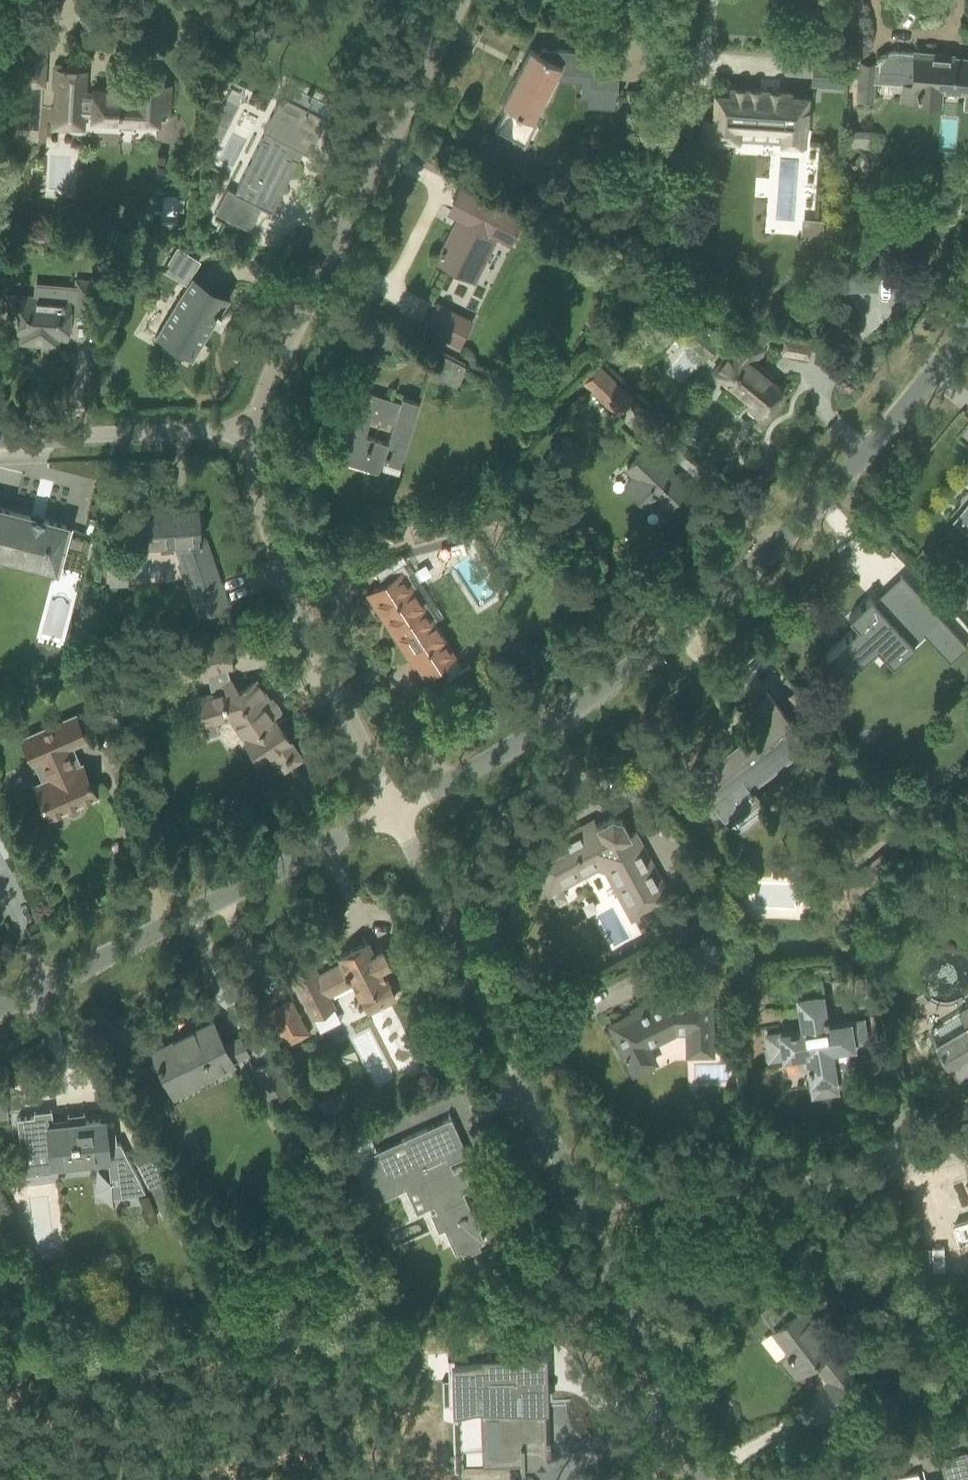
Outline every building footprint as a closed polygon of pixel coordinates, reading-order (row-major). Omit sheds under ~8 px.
[(47,15),(35,15),(29,15),(26,85),(44,85),(47,15)] [(506,108),(495,129),(524,145),(537,120),(533,118),(558,71),(589,73),(588,86),(618,89),(620,53),(592,51),(592,52),(585,52),(585,51),(541,47),(541,49),(539,53),(531,48),(503,102),(514,108),(512,111),(506,108)] [(859,81),(857,99),(873,100),(874,81),(879,82),(885,76),(885,75),(906,77),(905,78),(911,84),(915,85),(914,100),(939,101),(940,86),(965,88),(963,107),(967,107),(967,59),(967,58),(943,56),(943,53),(914,51),(914,52),(895,50),(888,52),(883,56),(879,62),(860,60),(859,81)] [(57,107),(54,107),(53,128),(67,129),(67,116),(83,116),(83,113),(93,113),(93,117),(121,118),(121,123),(137,123),(137,119),(158,120),(158,107),(168,108),(170,84),(137,83),(137,86),(120,86),(119,90),(95,89),(95,93),(85,93),(86,70),(80,70),(81,68),(75,65),(70,65),(64,67),(64,69),(56,69),(55,88),(58,88),(57,107)] [(704,117),(703,139),(739,142),(740,127),(782,129),(781,141),(805,143),(808,95),(786,94),(786,91),(729,87),(729,92),(715,92),(713,118),(704,117)] [(229,187),(219,206),(233,213),(242,196),(263,206),(269,209),(270,207),(269,207),(276,191),(283,194),(300,160),(296,158),(301,149),(305,151),(311,154),(328,118),(329,117),(327,116),(285,95),(284,94),(266,130),(267,131),(273,134),(269,141),(263,138),(237,192),(229,187)] [(226,98),(215,118),(227,124),(238,104),(226,98)] [(848,128),(847,147),(869,148),(870,130),(848,128)] [(48,137),(46,197),(77,197),(79,138),(48,137)] [(521,218),(484,199),(462,188),(451,209),(461,214),(440,254),(441,255),(438,260),(475,279),(498,233),(510,239),(521,218)] [(811,217),(810,238),(823,238),(823,218),(811,217)] [(588,241),(582,253),(592,258),(598,245),(588,241)] [(169,262),(168,263),(169,263),(188,276),(188,275),(196,263),(176,250),(175,251),(177,252),(171,263),(169,262)] [(194,275),(156,336),(157,336),(158,336),(192,358),(193,359),(231,298),(221,292),(194,275)] [(74,312),(74,315),(91,316),(93,280),(76,279),(76,287),(74,312)] [(9,308),(7,330),(24,332),(23,341),(42,342),(43,333),(52,333),(51,336),(67,337),(69,312),(74,312),(76,287),(47,284),(46,297),(19,295),(18,308),(9,308)] [(473,323),(460,316),(438,305),(426,327),(461,346),(473,323)] [(639,334),(651,321),(642,313),(631,326),(639,334)] [(743,332),(712,370),(730,385),(749,400),(745,404),(759,414),(754,421),(759,425),(781,399),(782,395),(780,390),(782,388),(758,369),(762,365),(753,358),(762,348),(743,332)] [(810,343),(790,339),(785,338),(782,352),(807,357),(810,343)] [(428,372),(457,386),(466,367),(437,352),(428,372)] [(599,364),(582,382),(616,415),(618,413),(633,398),(599,364)] [(367,454),(399,463),(418,400),(403,396),(400,403),(378,396),(359,390),(341,452),(365,460),(367,454)] [(635,475),(630,480),(626,484),(649,506),(658,496),(667,505),(686,485),(647,446),(627,467),(635,475)] [(54,565),(66,524),(43,518),(42,523),(28,519),(30,514),(0,506),(0,550),(54,565)] [(447,506),(408,516),(413,536),(452,525),(447,506)] [(957,520),(967,530),(967,507),(957,520)] [(140,511),(141,530),(138,530),(139,534),(141,534),(142,543),(175,541),(199,612),(227,602),(205,539),(203,539),(203,534),(200,534),(199,508),(140,511)] [(380,583),(365,593),(407,657),(410,655),(423,675),(438,665),(440,664),(453,655),(452,654),(441,636),(434,624),(433,624),(432,622),(430,620),(435,617),(406,573),(401,576),(399,571),(382,582),(380,583)] [(858,626),(826,657),(845,677),(846,676),(845,674),(876,645),(893,662),(891,663),(893,665),(914,645),(913,643),(911,642),(939,615),(906,581),(904,582),(905,583),(887,599),(890,602),(887,604),(888,604),(881,610),(869,597),(848,618),(849,619),(851,618),(858,626)] [(965,583),(954,596),(967,607),(967,586),(965,583)] [(45,611),(48,637),(70,634),(66,608),(45,611)] [(225,638),(205,643),(181,650),(188,675),(232,663),(225,638)] [(234,683),(223,691),(197,698),(203,722),(231,714),(262,758),(276,748),(288,765),(303,755),(277,719),(282,715),(256,679),(240,691),(234,683)] [(805,743),(779,708),(767,692),(751,704),(766,724),(716,762),(711,755),(709,757),(711,759),(693,772),(692,771),(690,772),(711,801),(701,808),(717,828),(726,821),(728,823),(759,800),(749,786),(805,743)] [(75,766),(67,746),(86,738),(75,714),(21,738),(32,762),(42,757),(51,777),(35,784),(49,817),(64,810),(66,813),(70,815),(73,815),(77,813),(80,811),(80,807),(80,803),(96,795),(82,763),(75,766)] [(611,816),(597,824),(581,832),(578,828),(529,855),(533,863),(533,864),(536,870),(537,869),(549,892),(550,891),(547,886),(566,876),(569,881),(596,866),(606,868),(632,916),(668,896),(637,839),(633,841),(621,819),(611,816)] [(5,852),(12,847),(0,832),(0,845),(5,852)] [(827,880),(838,928),(859,924),(854,904),(896,870),(884,855),(849,883),(848,876),(827,880)] [(683,972),(716,956),(706,936),(673,952),(683,972)] [(367,1009),(376,1005),(394,996),(380,967),(389,962),(382,949),(373,953),(368,942),(340,955),(343,961),(317,973),(312,962),(291,973),(312,1015),(333,1005),(327,993),(353,980),(367,1009)] [(800,1005),(805,1005),(808,1024),(803,1024),(804,1029),(796,1030),(796,1029),(789,1030),(789,1032),(778,1033),(779,1037),(777,1037),(779,1052),(781,1051),(782,1055),(807,1051),(809,1064),(807,1064),(808,1071),(811,1071),(812,1081),(815,1081),(816,1083),(831,1081),(830,1078),(834,1078),(831,1059),(850,1056),(848,1044),(854,1043),(854,1040),(856,1040),(855,1038),(853,1038),(851,1027),(853,1026),(853,1025),(851,1025),(850,1022),(829,1025),(821,979),(836,977),(835,971),(829,957),(816,958),(817,960),(793,962),(800,1005)] [(665,995),(627,1014),(609,1023),(633,1070),(655,1060),(642,1035),(671,1021),(686,1020),(687,1052),(711,1053),(709,995),(665,995)] [(269,1011),(285,1044),(308,1033),(291,1000),(269,1011)] [(931,1027),(958,1072),(967,1067),(967,1011),(965,1007),(931,1027)] [(224,1045),(223,1044),(212,1022),(153,1050),(158,1060),(156,1061),(168,1085),(191,1074),(194,1080),(231,1061),(247,1054),(239,1038),(224,1045)] [(269,1100),(291,1090),(276,1060),(254,1070),(269,1100)] [(5,1085),(0,1086),(0,1116),(10,1114),(5,1085)] [(47,1114),(17,1118),(20,1138),(22,1151),(50,1147),(52,1161),(52,1164),(54,1164),(53,1162),(108,1155),(108,1157),(109,1157),(114,1197),(146,1193),(119,1141),(116,1141),(113,1122),(106,1123),(105,1117),(49,1124),(47,1114)] [(404,1137),(411,1154),(386,1165),(379,1148),(352,1160),(369,1198),(371,1200),(373,1200),(416,1181),(421,1191),(423,1193),(426,1193),(429,1191),(436,1208),(430,1211),(438,1229),(444,1226),(455,1251),(461,1249),(463,1253),(480,1246),(478,1241),(484,1239),(478,1227),(480,1226),(478,1221),(476,1221),(462,1190),(471,1186),(463,1168),(462,1167),(461,1166),(459,1166),(458,1166),(447,1171),(444,1165),(447,1164),(448,1163),(448,1162),(448,1161),(448,1160),(466,1152),(459,1137),(460,1137),(450,1116),(404,1137)] [(162,1217),(177,1210),(148,1152),(133,1159),(162,1217)] [(913,1199),(915,1205),(939,1197),(937,1192),(913,1199)] [(952,1224),(959,1245),(967,1242),(967,1219),(952,1224)] [(803,1306),(795,1312),(781,1293),(760,1309),(774,1327),(774,1328),(789,1348),(786,1351),(787,1354),(785,1355),(798,1371),(812,1360),(820,1370),(821,1369),(830,1381),(827,1384),(843,1404),(863,1388),(848,1368),(850,1367),(803,1306)] [(425,1331),(425,1342),(438,1341),(438,1331),(425,1331)] [(451,1359),(448,1359),(449,1406),(452,1406),(459,1406),(459,1408),(460,1449),(481,1448),(497,1448),(497,1455),(519,1454),(519,1458),(519,1466),(523,1466),(523,1462),(523,1458),(541,1458),(540,1433),(536,1433),(536,1410),(535,1410),(535,1406),(544,1406),(543,1390),(543,1358),(546,1358),(545,1354),(522,1354),(522,1357),(482,1358),(451,1359)] [(836,1422),(840,1439),(849,1438),(846,1420),(836,1422)] [(964,1448),(940,1455),(946,1479),(967,1479),(967,1463),(964,1448)] [(596,1467),(596,1479),(609,1479),(609,1467),(596,1467)]
